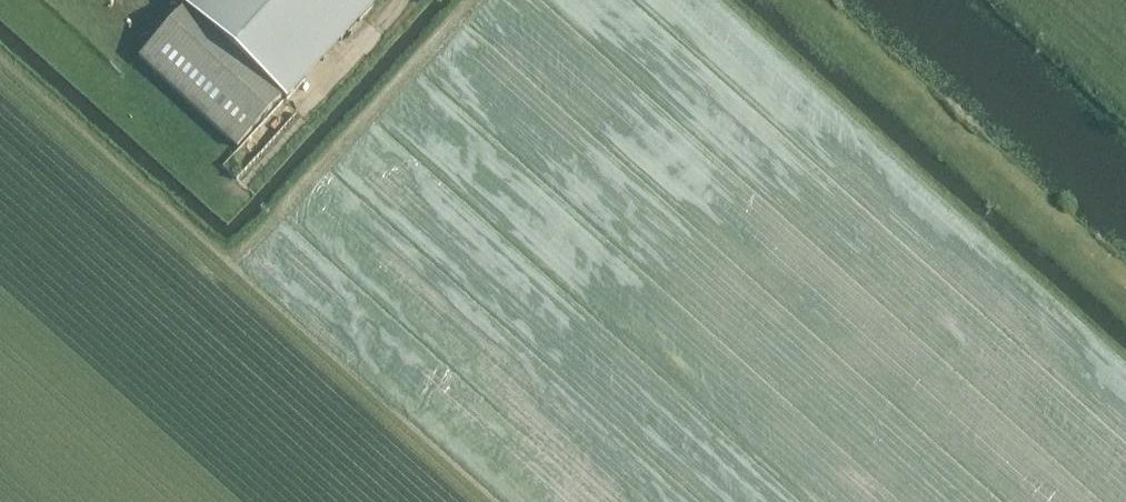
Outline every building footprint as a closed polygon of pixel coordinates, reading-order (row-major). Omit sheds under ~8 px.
[(139,58),(237,147),(284,98),(286,100),(382,0),(182,0),(179,2),(184,7),(185,8),(139,58)]
